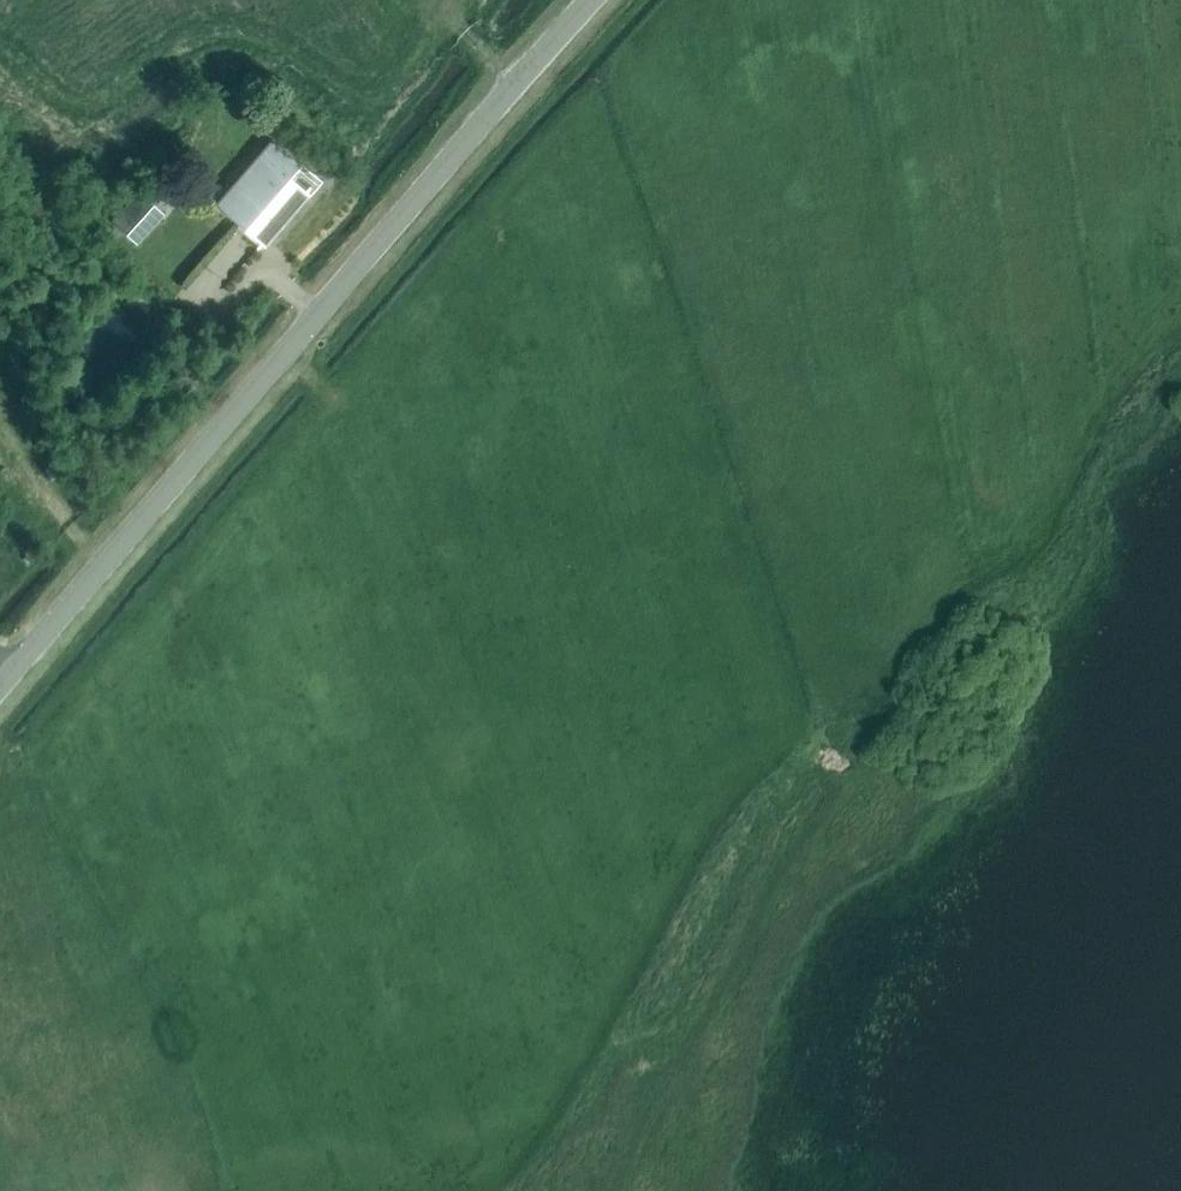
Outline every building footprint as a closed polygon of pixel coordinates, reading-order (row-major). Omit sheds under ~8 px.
[(293,162),(275,147),(237,191),(230,200),(246,215),(237,226),(258,244),(256,247),(257,248),(310,186),(309,185),(302,194),(281,176),(293,162)] [(163,215),(138,192),(125,207),(150,230),(163,215)] [(8,332),(0,334),(0,359),(7,358),(5,352),(12,350),(8,332)]
